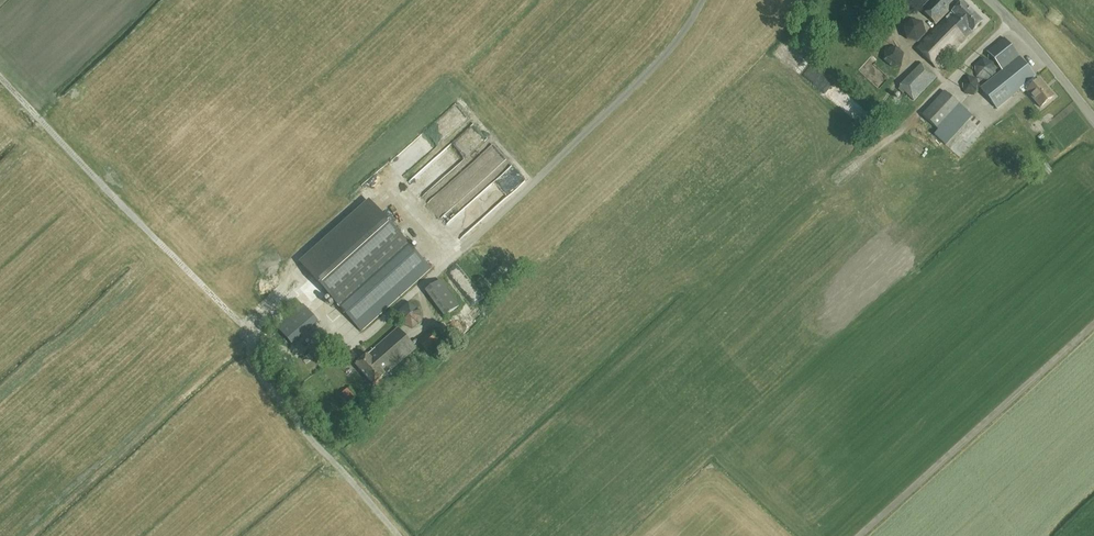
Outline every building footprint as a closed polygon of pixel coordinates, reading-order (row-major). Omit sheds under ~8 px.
[(956,4),(952,0),(931,0),(921,10),(936,25),(956,4)] [(916,49),(936,68),(982,22),(962,3),(916,49)] [(918,43),(926,34),(922,23),(910,20),(903,28),(906,40),(918,43)] [(981,90),(999,109),(1023,88),(1040,108),(1054,96),(1040,79),(1039,80),(1004,38),(987,52),(1002,72),(981,90)] [(902,64),(904,54),(895,47),(886,51),(883,61),(892,68),(902,64)] [(974,66),(976,77),(987,81),(996,73),(993,62),(982,58),(974,66)] [(922,64),(900,87),(914,101),(937,78),(922,64)] [(960,84),(964,93),(974,95),(980,87),(977,78),(967,75),(960,84)] [(922,116),(923,116),(918,122),(934,135),(936,134),(946,143),(972,116),(945,91),(922,116)] [(467,192),(431,147),(422,155),(457,199),(467,192)] [(301,264),(330,296),(361,331),(431,269),(370,202),(301,264)] [(426,291),(444,317),(459,306),(441,281),(426,291)] [(399,312),(401,325),(413,330),(423,321),(421,308),(408,303),(399,312)] [(304,305),(277,329),(292,345),(318,321),(304,305)] [(386,375),(416,349),(398,329),(356,366),(373,386),(386,375)] [(439,341),(431,331),(419,342),(427,352),(439,341)] [(303,352),(310,347),(305,339),(297,345),(303,352)]
